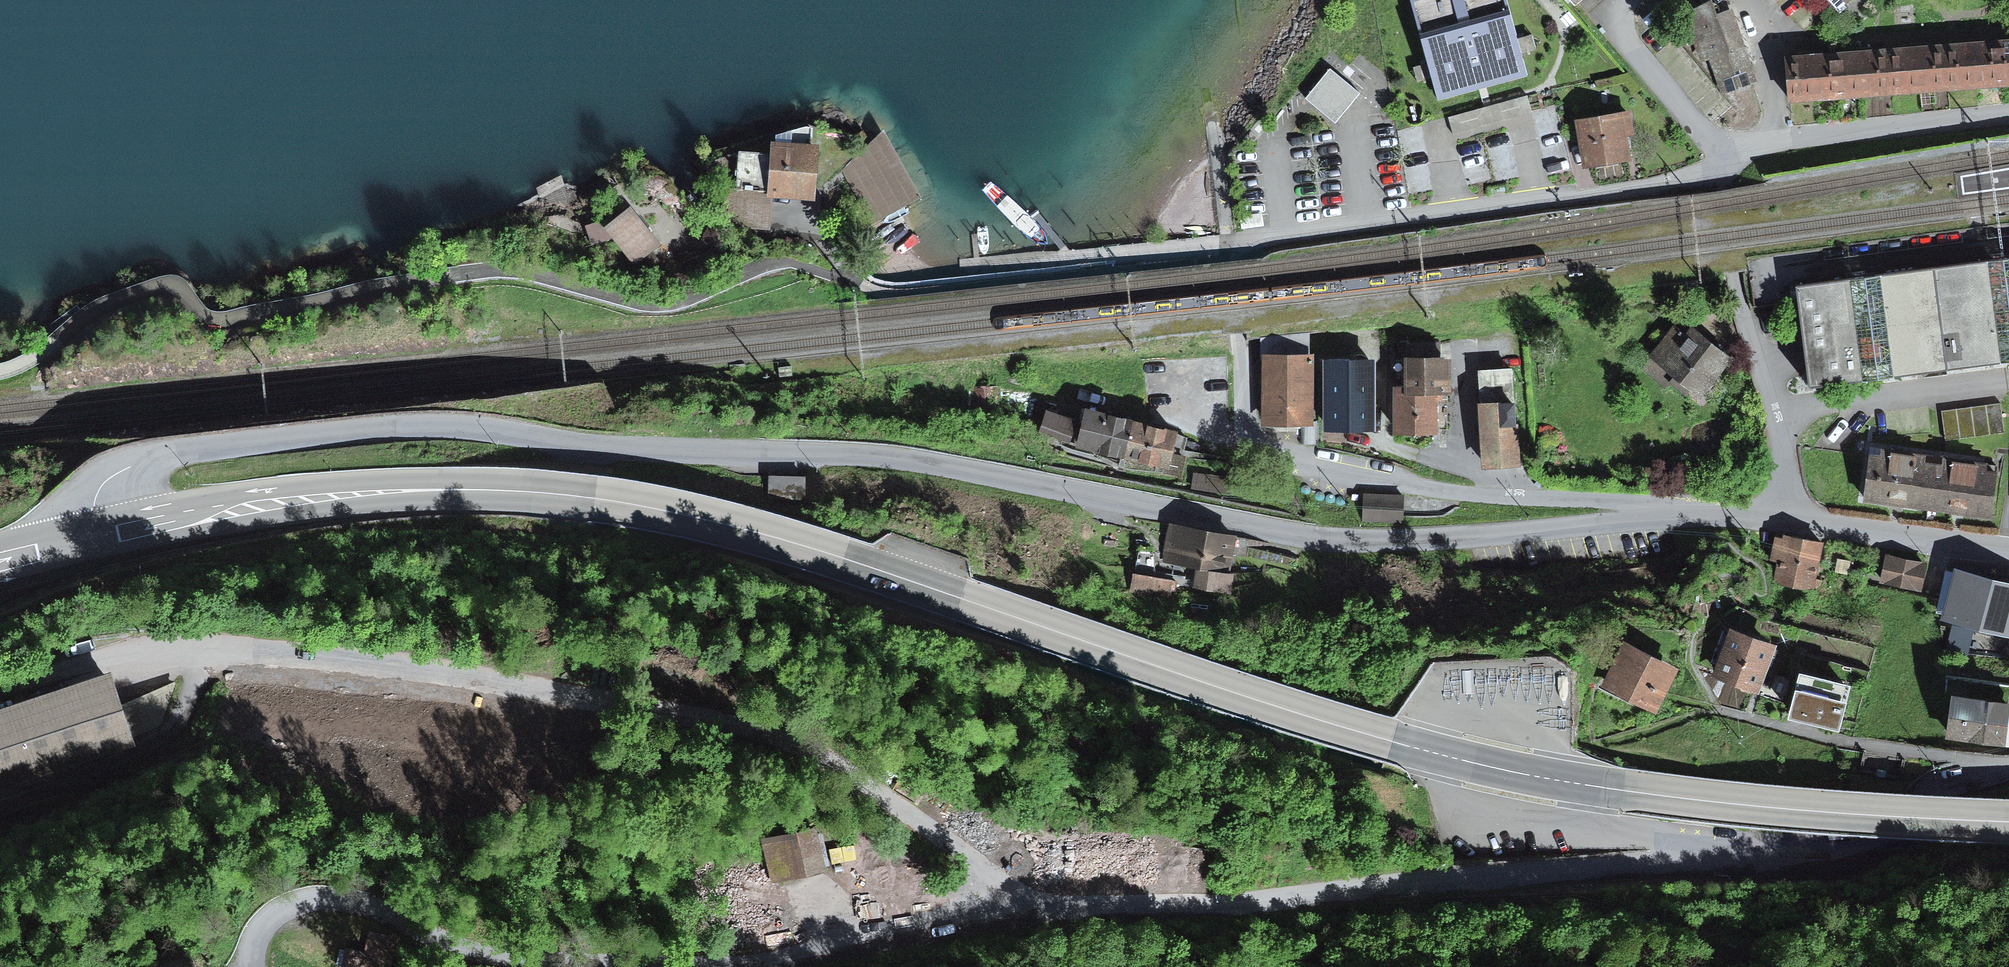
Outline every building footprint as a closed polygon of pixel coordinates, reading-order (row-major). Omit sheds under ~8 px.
[(1391,7),(1405,95),(1536,74),(1524,0),(1392,0),(1391,7)] [(1691,7),(1717,79),(1754,65),(1731,0),(1712,0),(1691,7)] [(1796,94),(2008,80),(2008,41),(1794,55),(1796,94)] [(1360,92),(1331,68),(1307,97),(1336,121),(1360,92)] [(1637,113),(1580,120),(1586,167),(1643,160),(1637,113)] [(826,140),(779,138),(777,194),(824,196),(826,140)] [(661,244),(631,205),(604,227),(634,265),(661,244)] [(1796,285),(1809,389),(1863,382),(1894,378),(1946,371),(2002,363),(2008,362),(2008,257),(1989,260),(1934,267),(1879,274),(1851,278),(1796,285)] [(1743,357),(1690,309),(1652,351),(1705,399),(1743,357)] [(1314,354),(1263,354),(1262,425),(1313,425),(1314,354)] [(1406,386),(1393,386),(1394,435),(1440,433),(1439,393),(1453,393),(1452,357),(1406,358),(1406,386)] [(1375,359),(1325,360),(1325,431),(1376,430),(1375,359)] [(1513,367),(1476,370),(1481,469),(1519,466),(1513,367)] [(1038,430),(1125,454),(1136,413),(1087,399),(1083,415),(1045,405),(1038,430)] [(1945,407),(1951,437),(1996,430),(1990,399),(1945,407)] [(1185,426),(1136,413),(1125,454),(1174,467),(1185,426)] [(2006,467),(1874,447),(1866,497),(1998,517),(2006,467)] [(1407,492),(1366,493),(1367,526),(1409,524),(1407,492)] [(1254,537),(1169,521),(1160,564),(1245,581),(1254,537)] [(1827,540),(1778,533),(1771,583),(1820,589),(1827,540)] [(1930,563),(1888,555),(1883,582),(1925,590),(1930,563)] [(1956,566),(1942,614),(2008,633),(2008,580),(1956,566)] [(1783,637),(1735,620),(1717,672),(1765,689),(1783,637)] [(1685,659),(1633,635),(1611,680),(1663,704),(1685,659)] [(1855,679),(1810,669),(1800,714),(1845,724),(1855,679)] [(0,712),(0,787),(141,742),(119,674),(0,712)] [(1959,695),(1951,740),(2008,750),(2008,704),(1959,695)] [(825,829),(779,835),(785,880),(830,874),(825,829)]
